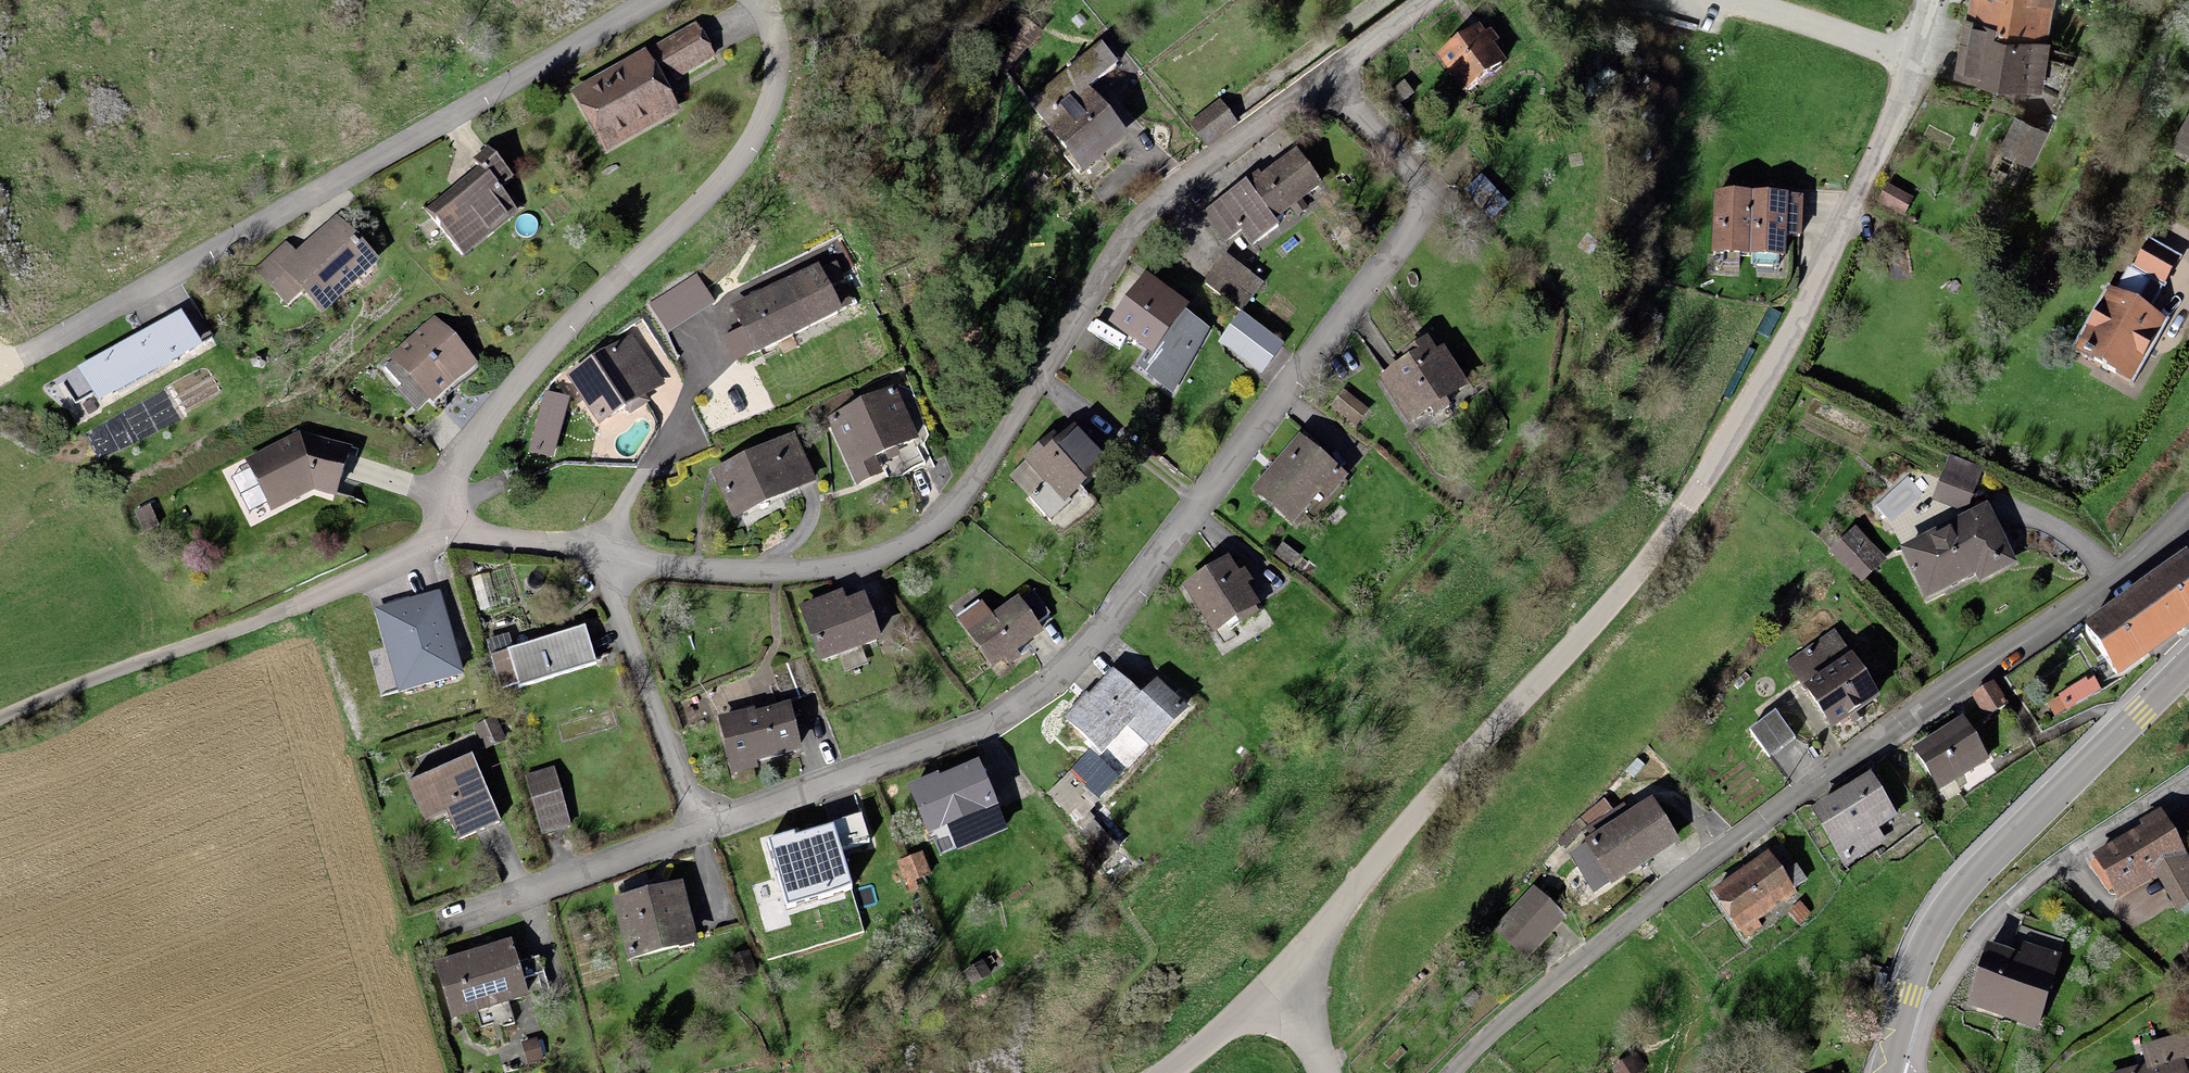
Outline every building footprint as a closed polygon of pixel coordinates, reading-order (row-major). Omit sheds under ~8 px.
[(1967,18),(1996,23),(1995,32),(2042,41),(2049,0),(1970,0),(1967,18)] [(1967,18),(1959,63),(2035,77),(2063,91),(2080,56),(2041,49),(2042,41),(1995,32),(1996,23),(1967,18)] [(1024,21),(989,57),(1010,77),(1044,41),(1024,21)] [(656,51),(673,82),(714,60),(697,28),(656,51)] [(1476,33),(1437,63),(1466,100),(1505,70),(1476,33)] [(1071,155),(1065,160),(1082,181),(1089,176),(1082,167),(1120,136),(1093,102),(1127,75),(1104,47),(1031,105),(1071,155)] [(645,56),(571,95),(603,155),(677,116),(662,89),(645,56)] [(1406,88),(1381,107),(1390,119),(1415,100),(1406,88)] [(1214,103),(1188,126),(1204,145),(1230,122),(1214,103)] [(2172,151),(2188,160),(2188,118),(2172,151)] [(2015,122),(2001,155),(2025,166),(2040,133),(2015,122)] [(479,173),(492,191),(506,181),(485,152),(471,162),(479,173)] [(1255,187),(1252,181),(1202,216),(1223,247),(1240,235),(1251,250),(1278,232),(1273,225),(1295,211),(1300,218),(1309,212),(1303,204),(1319,192),(1295,159),(1255,187)] [(479,173),(426,211),(459,256),(512,217),(492,191),(479,173)] [(1911,202),(1885,189),(1875,209),(1902,222),(1911,202)] [(1753,265),(1754,205),(1715,205),(1715,265),(1753,265)] [(1800,205),(1754,205),(1753,265),(1780,266),(1781,241),(1800,241),(1800,205)] [(368,258),(330,223),(296,259),(281,245),(256,271),(288,301),(298,290),(320,310),(368,258)] [(2110,293),(2075,356),(2133,388),(2161,338),(2168,327),(2157,321),(2152,318),(2181,266),(2149,248),(2135,274),(2153,284),(2139,309),(2110,293)] [(1222,262),(1204,288),(1244,315),(1261,288),(1222,262)] [(1143,275),(1108,326),(1149,353),(1172,319),(1181,325),(1197,301),(1181,289),(1175,297),(1143,275)] [(823,276),(738,313),(756,356),(841,319),(823,276)] [(184,314),(78,371),(100,411),(206,354),(184,314)] [(1266,341),(1240,322),(1229,336),(1255,355),(1266,341)] [(432,324),(392,361),(431,403),(471,365),(432,324)] [(630,339),(566,380),(578,398),(572,401),(579,412),(583,409),(594,427),(644,395),(624,364),(640,354),(630,339)] [(1409,364),(1386,379),(1419,429),(1438,416),(1443,424),(1454,417),(1448,409),(1472,394),(1445,353),(1439,356),(1429,341),(1405,357),(1409,364)] [(853,394),(811,413),(818,429),(828,424),(851,477),(904,453),(914,475),(926,470),(893,395),(860,410),(853,394)] [(1373,415),(1345,394),(1332,411),(1360,432),(1373,415)] [(1052,435),(1023,462),(1048,488),(1030,505),(1043,519),(1103,463),(1071,429),(1058,441),(1052,435)] [(269,512),(310,490),(331,495),(343,449),(296,436),(244,464),(269,512)] [(1295,440),(1252,490),(1294,526),(1318,498),(1327,505),(1345,484),(1295,440)] [(794,444),(717,478),(735,519),(812,485),(794,444)] [(1958,526),(1901,555),(1925,604),(1976,579),(1980,588),(2009,574),(1996,547),(2001,545),(1989,521),(1962,534),(1958,526)] [(1849,540),(1831,557),(1859,585),(1877,568),(1849,540)] [(2086,636),(2117,679),(2188,627),(2188,562),(2086,636)] [(1221,564),(1180,590),(1211,639),(1252,613),(1221,564)] [(440,588),(373,606),(397,695),(464,676),(440,588)] [(1049,619),(1033,596),(1021,604),(1037,627),(1049,619)] [(842,597),(805,611),(824,661),(882,639),(866,598),(845,606),(842,597)] [(977,609),(958,621),(985,664),(1033,633),(1014,602),(984,621),(977,609)] [(584,633),(489,662),(499,694),(517,689),(518,692),(595,669),(584,633)] [(1811,683),(1801,690),(1831,733),(1877,701),(1832,636),(1796,661),(1811,683)] [(787,706),(812,697),(800,663),(774,672),(787,706)] [(1101,756),(1125,728),(1151,751),(1183,714),(1151,685),(1139,698),(1111,673),(1086,702),(1082,698),(1062,721),(1101,756)] [(2053,718),(2100,694),(2096,687),(2090,690),(2087,685),(2055,702),(2057,707),(2049,712),(2053,718)] [(1992,691),(1973,703),(1986,724),(2006,712),(1992,691)] [(747,714),(720,721),(736,784),(763,778),(761,771),(807,759),(795,710),(749,722),(747,714)] [(1774,718),(1748,738),(1767,762),(1793,743),(1774,718)] [(497,723),(475,733),(485,754),(507,744),(497,723)] [(1964,723),(1914,753),(1939,795),(1989,764),(1964,723)] [(500,826),(470,759),(409,786),(425,823),(447,813),(460,843),(500,826)] [(935,781),(907,791),(924,836),(988,812),(973,771),(936,784),(935,781)] [(1870,779),(1808,818),(1843,872),(1885,846),(1878,835),(1898,822),(1870,779)] [(562,794),(535,802),(545,837),(572,829),(562,794)] [(1647,803),(1562,858),(1569,868),(1587,856),(1606,887),(1673,844),(1647,803)] [(1936,815),(1931,807),(1921,814),(1926,821),(1936,815)] [(1602,810),(1583,823),(1590,832),(1608,819),(1602,810)] [(862,811),(768,837),(787,902),(852,883),(841,845),(870,837),(862,811)] [(2095,862),(2120,905),(2185,867),(2188,874),(2188,857),(2168,820),(2095,862)] [(1779,850),(1712,895),(1738,934),(1740,933),(1746,942),(1759,933),(1753,923),(1805,889),(1779,850)] [(921,856),(894,866),(901,886),(928,876),(921,856)] [(688,886),(617,904),(633,969),(685,956),(683,948),(702,944),(688,886)] [(1563,921),(1535,894),(1495,937),(1524,963),(1563,921)] [(1810,918),(1800,907),(1788,918),(1798,929),(1810,918)] [(1987,954),(1970,1008),(2037,1030),(2064,947),(2019,933),(2013,954),(2025,957),(2022,966),(1987,954)] [(512,946),(436,969),(452,1023),(528,1001),(523,984),(545,977),(541,963),(519,970),(512,946)] [(995,955),(960,977),(969,992),(1004,970),(995,955)] [(744,956),(731,961),(740,984),(753,979),(744,956)] [(2181,1072),(2188,1070),(2188,1036),(2145,1049),(2152,1072),(2182,1072),(2181,1072)] [(1613,1072),(1644,1072),(1646,1072),(1638,1059),(1613,1072)]
